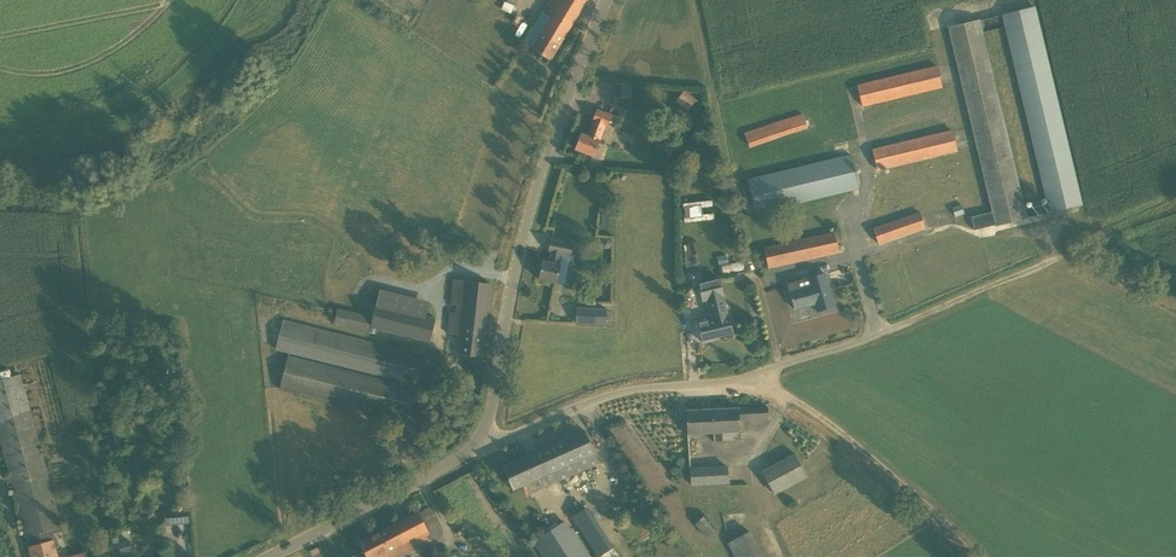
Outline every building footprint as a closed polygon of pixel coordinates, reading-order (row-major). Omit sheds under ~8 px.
[(534,46),(532,49),(551,60),(587,0),(549,0),(542,11),(551,17),(542,33),(533,27),(525,40),(534,46)] [(1027,218),(1050,212),(1050,213),(1081,205),(1034,7),(1003,15),(1006,27),(1048,204),(1024,209),(982,33),(979,20),(948,27),(992,212),(971,217),(974,230),(979,229),(995,225),(996,226),(1027,218)] [(941,87),(936,67),(857,86),(862,105),(941,87)] [(631,83),(615,83),(614,96),(630,97),(631,83)] [(684,90),(676,100),(688,110),(696,99),(684,90)] [(621,119),(612,115),(597,109),(592,120),(593,121),(588,136),(581,133),(578,140),(576,141),(574,145),(576,147),(575,149),(594,156),(600,140),(607,143),(613,126),(618,128),(621,119)] [(803,114),(757,130),(745,134),(749,146),(807,126),(803,114)] [(956,151),(952,131),(873,150),(877,170),(956,151)] [(851,155),(747,179),(755,212),(859,188),(851,155)] [(681,221),(711,220),(710,200),(681,201),(681,221)] [(951,207),(955,217),(964,214),(961,204),(951,207)] [(879,244),(925,227),(920,213),(874,229),(879,244)] [(600,214),(598,226),(605,227),(607,215),(600,214)] [(764,248),(768,267),(839,252),(835,233),(764,248)] [(560,264),(562,253),(573,255),(575,244),(551,240),(549,250),(551,251),(549,262),(543,261),(539,279),(556,282),(560,264)] [(688,244),(691,255),(700,253),(697,241),(688,244)] [(719,264),(720,272),(744,269),(743,261),(719,264)] [(825,273),(787,283),(791,299),(793,301),(795,309),(810,305),(809,302),(815,300),(818,312),(835,308),(825,273)] [(700,331),(702,342),(712,340),(712,338),(733,332),(729,315),(728,315),(723,295),(724,295),(719,278),(698,283),(703,301),(708,299),(712,319),(698,323),(700,331)] [(490,283),(453,279),(450,304),(457,305),(456,312),(449,312),(447,333),(461,335),(459,354),(482,357),(490,283)] [(373,317),(349,311),(338,308),(334,323),(345,326),(376,333),(377,329),(429,343),(436,318),(426,315),(429,301),(380,289),(373,317)] [(576,308),(576,323),(606,324),(607,309),(576,308)] [(413,358),(414,353),(283,321),(276,349),(401,380),(400,383),(288,356),(280,388),(407,420),(416,385),(411,383),(412,378),(418,379),(422,360),(413,358)] [(30,410),(20,373),(0,379),(0,438),(32,556),(58,556),(51,530),(61,528),(30,410)] [(768,407),(686,411),(688,434),(713,433),(714,442),(741,441),(740,420),(769,419),(768,407)] [(585,430),(502,466),(513,489),(538,478),(542,488),(599,462),(585,430)] [(774,494),(807,477),(795,454),(762,472),(774,494)] [(728,483),(728,466),(690,468),(691,485),(728,483)] [(429,507),(361,542),(368,556),(378,556),(384,554),(385,556),(397,556),(442,534),(429,507)] [(181,523),(189,522),(188,509),(180,510),(181,523)] [(694,524),(707,539),(717,529),(704,515),(694,524)] [(571,531),(565,521),(536,539),(539,544),(535,546),(542,556),(592,556),(576,533),(571,531)] [(725,540),(734,556),(761,556),(747,530),(725,540)] [(124,552),(132,549),(130,541),(115,545),(118,556),(125,556),(124,552)] [(612,548),(599,556),(618,556),(612,548)]
